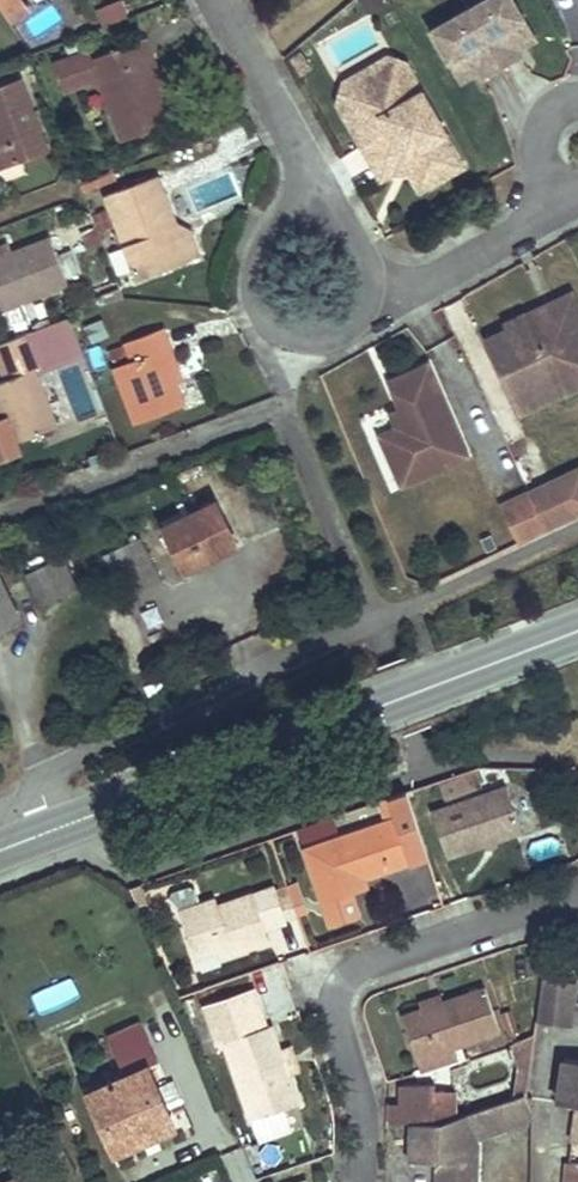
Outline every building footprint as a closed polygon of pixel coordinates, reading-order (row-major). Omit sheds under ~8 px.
[(11,25),(30,12),(22,0),(0,0),(0,8),(11,25)] [(128,17),(122,0),(121,0),(95,9),(102,26),(128,17)] [(381,0),(361,0),(369,14),(384,5),(381,0)] [(532,32),(514,0),(483,0),(469,8),(502,66),(521,55),(518,49),(514,43),(532,32)] [(431,29),(458,75),(476,65),(479,71),(483,77),(502,66),(469,8),(431,29)] [(532,32),(514,43),(518,49),(536,39),(532,32)] [(147,61),(155,58),(147,37),(91,58),(87,47),(52,61),(65,94),(97,81),(120,141),(173,122),(162,94),(160,94),(147,61)] [(337,103),(407,64),(405,59),(391,55),(343,82),(337,103)] [(147,61),(160,94),(162,94),(168,92),(155,58),(147,61)] [(465,166),(407,64),(337,103),(381,180),(405,166),(420,191),(465,166)] [(479,71),(476,65),(458,75),(461,81),(479,71)] [(0,85),(0,168),(49,149),(21,76),(0,85)] [(135,280),(190,259),(181,237),(187,229),(177,224),(159,174),(102,195),(135,280)] [(181,237),(190,259),(200,255),(192,231),(187,229),(181,237)] [(0,244),(0,311),(68,286),(49,236),(10,251),(7,242),(0,244)] [(530,317),(565,300),(573,318),(577,316),(577,300),(573,290),(527,311),(530,317)] [(486,337),(521,411),(565,391),(560,380),(577,372),(577,316),(573,318),(565,300),(530,317),(527,311),(506,322),(508,327),(486,337)] [(8,414),(19,441),(58,426),(38,373),(84,356),(69,317),(0,343),(0,373),(3,381),(0,382),(0,417),(8,414)] [(166,353),(173,350),(164,328),(122,343),(129,361),(111,368),(133,425),(186,404),(178,383),(166,353)] [(166,353),(178,383),(184,381),(173,350),(166,353)] [(398,486),(469,456),(430,364),(387,382),(397,407),(405,424),(394,428),(376,436),(398,486)] [(560,380),(565,391),(577,385),(577,372),(560,380)] [(405,424),(397,407),(387,411),(394,428),(405,424)] [(8,414),(0,417),(0,461),(23,452),(19,441),(8,414)] [(108,444),(102,432),(88,438),(94,451),(108,444)] [(529,489),(547,529),(577,514),(577,467),(529,489)] [(547,529),(529,489),(501,502),(519,541),(547,529)] [(216,497),(160,526),(184,575),(241,546),(216,497)] [(140,538),(103,556),(124,600),(161,582),(140,538)] [(63,556),(24,575),(40,606),(78,588),(63,556)] [(22,618),(0,574),(0,630),(22,618)] [(503,770),(431,799),(448,842),(520,813),(503,770)] [(382,812),(306,842),(326,893),(355,881),(352,873),(366,868),(425,844),(403,788),(386,794),(392,808),(382,812)] [(392,808),(386,794),(376,797),(382,812),(392,808)] [(369,876),(366,868),(352,873),(355,881),(369,876)] [(288,877),(270,884),(284,917),(301,910),(288,877)] [(365,905),(355,881),(326,893),(336,917),(365,905)] [(270,884),(219,906),(215,898),(181,913),(200,958),(236,943),(239,949),(272,936),(267,924),(284,917),(270,884)] [(574,958),(541,953),(536,997),(568,1001),(574,958)] [(402,993),(419,1037),(453,1025),(500,1008),(484,964),(441,979),(420,986),(402,993)] [(418,980),(420,986),(441,979),(438,972),(418,980)] [(70,977),(34,991),(42,1012),(78,998),(70,977)] [(261,991),(212,1010),(225,1043),(231,1041),(260,1117),(308,1099),(298,1073),(289,1050),(279,1024),(274,1026),(261,991)] [(206,1012),(200,996),(187,1002),(195,1017),(206,1012)] [(135,1061),(97,1078),(125,1140),(184,1114),(156,1052),(168,1047),(151,1010),(118,1024),(135,1061)] [(456,1034),(453,1025),(419,1037),(422,1046),(456,1034)] [(571,1075),(577,1075),(577,1034),(572,1034),(568,1074),(571,1075)] [(307,1069),(298,1046),(289,1050),(298,1073),(307,1069)] [(409,1063),(409,1098),(440,1097),(440,1063),(409,1063)] [(445,1181),(482,1181),(490,1110),(523,1099),(524,1072),(448,1097),(445,1181)] [(426,1099),(426,1137),(439,1137),(439,1100),(426,1099)]
